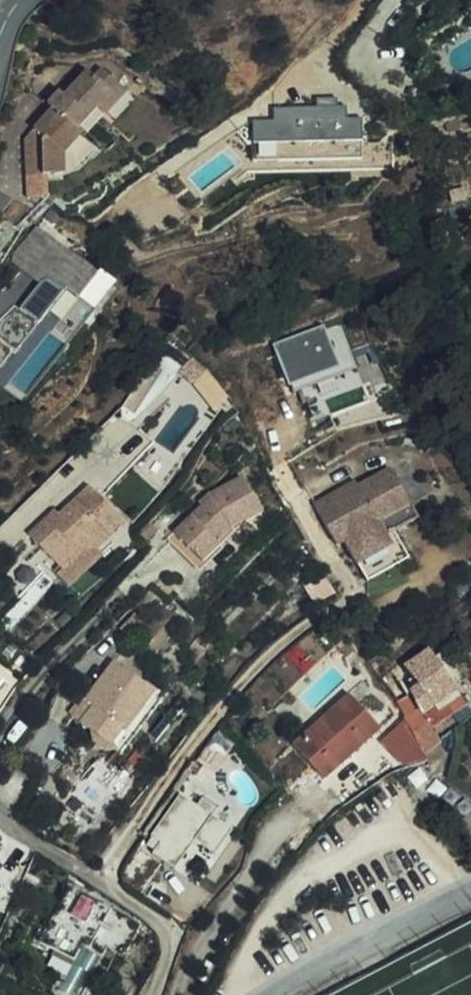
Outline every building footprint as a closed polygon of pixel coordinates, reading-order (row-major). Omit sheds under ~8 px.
[(48,120),(51,124),(75,148),(93,126),(102,134),(124,111),(100,88),(92,96),(85,90),(63,115),(56,110),(48,120)] [(364,159),(361,118),(346,118),(346,105),(336,105),(336,97),(317,98),(317,105),(273,107),(273,120),(251,119),(252,161),(364,159)] [(78,151),(75,148),(51,124),(26,153),(26,154),(39,154),(39,191),(58,192),(59,173),(78,151)] [(39,191),(39,154),(26,154),(26,192),(39,191)] [(118,280),(39,226),(12,257),(12,264),(43,284),(22,309),(42,322),(52,309),(60,318),(52,334),(65,345),(118,280)] [(289,384),(339,366),(324,325),(272,343),(289,384)] [(351,488),(349,485),(309,506),(325,537),(423,486),(417,476),(411,479),(402,462),(351,488)] [(336,542),(349,565),(381,549),(376,538),(370,524),(402,506),(427,493),(423,486),(325,537),(330,546),(336,542)] [(249,504),(240,487),(209,504),(211,507),(201,515),(199,512),(168,538),(187,562),(249,504)] [(88,491),(61,519),(53,527),(47,522),(30,539),(65,573),(82,556),(88,561),(96,552),(123,524),(88,491)] [(197,510),(199,512),(201,515),(211,507),(209,504),(207,503),(197,510)] [(193,570),(212,555),(228,543),(225,538),(241,527),(245,533),(259,524),(249,504),(187,562),(193,570)] [(402,506),(370,524),(376,538),(387,533),(410,520),(402,506)] [(47,522),(53,527),(61,519),(55,514),(47,522)] [(376,538),(381,549),(393,544),(387,533),(376,538)] [(182,566),(187,562),(168,538),(163,541),(182,566)] [(401,561),(393,544),(381,549),(349,565),(358,583),(401,561)] [(88,561),(82,556),(65,573),(60,578),(71,590),(103,558),(96,552),(88,561)] [(215,561),(212,555),(193,570),(187,562),(182,566),(192,579),(215,561)] [(293,590),(306,609),(325,594),(315,573),(293,590)] [(462,660),(470,670),(470,653),(462,660)] [(403,733),(412,749),(429,735),(431,729),(426,723),(449,705),(443,700),(453,691),(435,668),(414,685),(423,697),(412,705),(402,694),(389,704),(399,718),(403,733)] [(103,751),(107,754),(150,702),(109,669),(98,684),(74,714),(81,721),(75,728),(87,738),(86,748),(98,758),(103,751)] [(453,691),(443,700),(449,705),(459,697),(453,691)] [(347,701),(289,748),(309,771),(362,728),(370,727),(347,701)] [(158,709),(150,702),(107,754),(116,760),(158,709)] [(68,722),(75,728),(81,721),(74,714),(68,722)] [(362,728),(309,771),(319,782),(376,734),(370,727),(362,728)] [(235,745),(221,733),(202,756),(216,767),(235,745)] [(402,769),(425,758),(412,749),(403,733),(388,740),(402,769)] [(114,797),(99,784),(77,810),(93,823),(114,797)] [(193,801),(177,787),(144,827),(153,834),(144,846),(165,863),(187,836),(207,852),(226,828),(206,812),(212,806),(198,794),(193,801)] [(68,891),(40,944),(75,963),(83,948),(104,959),(109,950),(126,959),(142,931),(68,891)]
